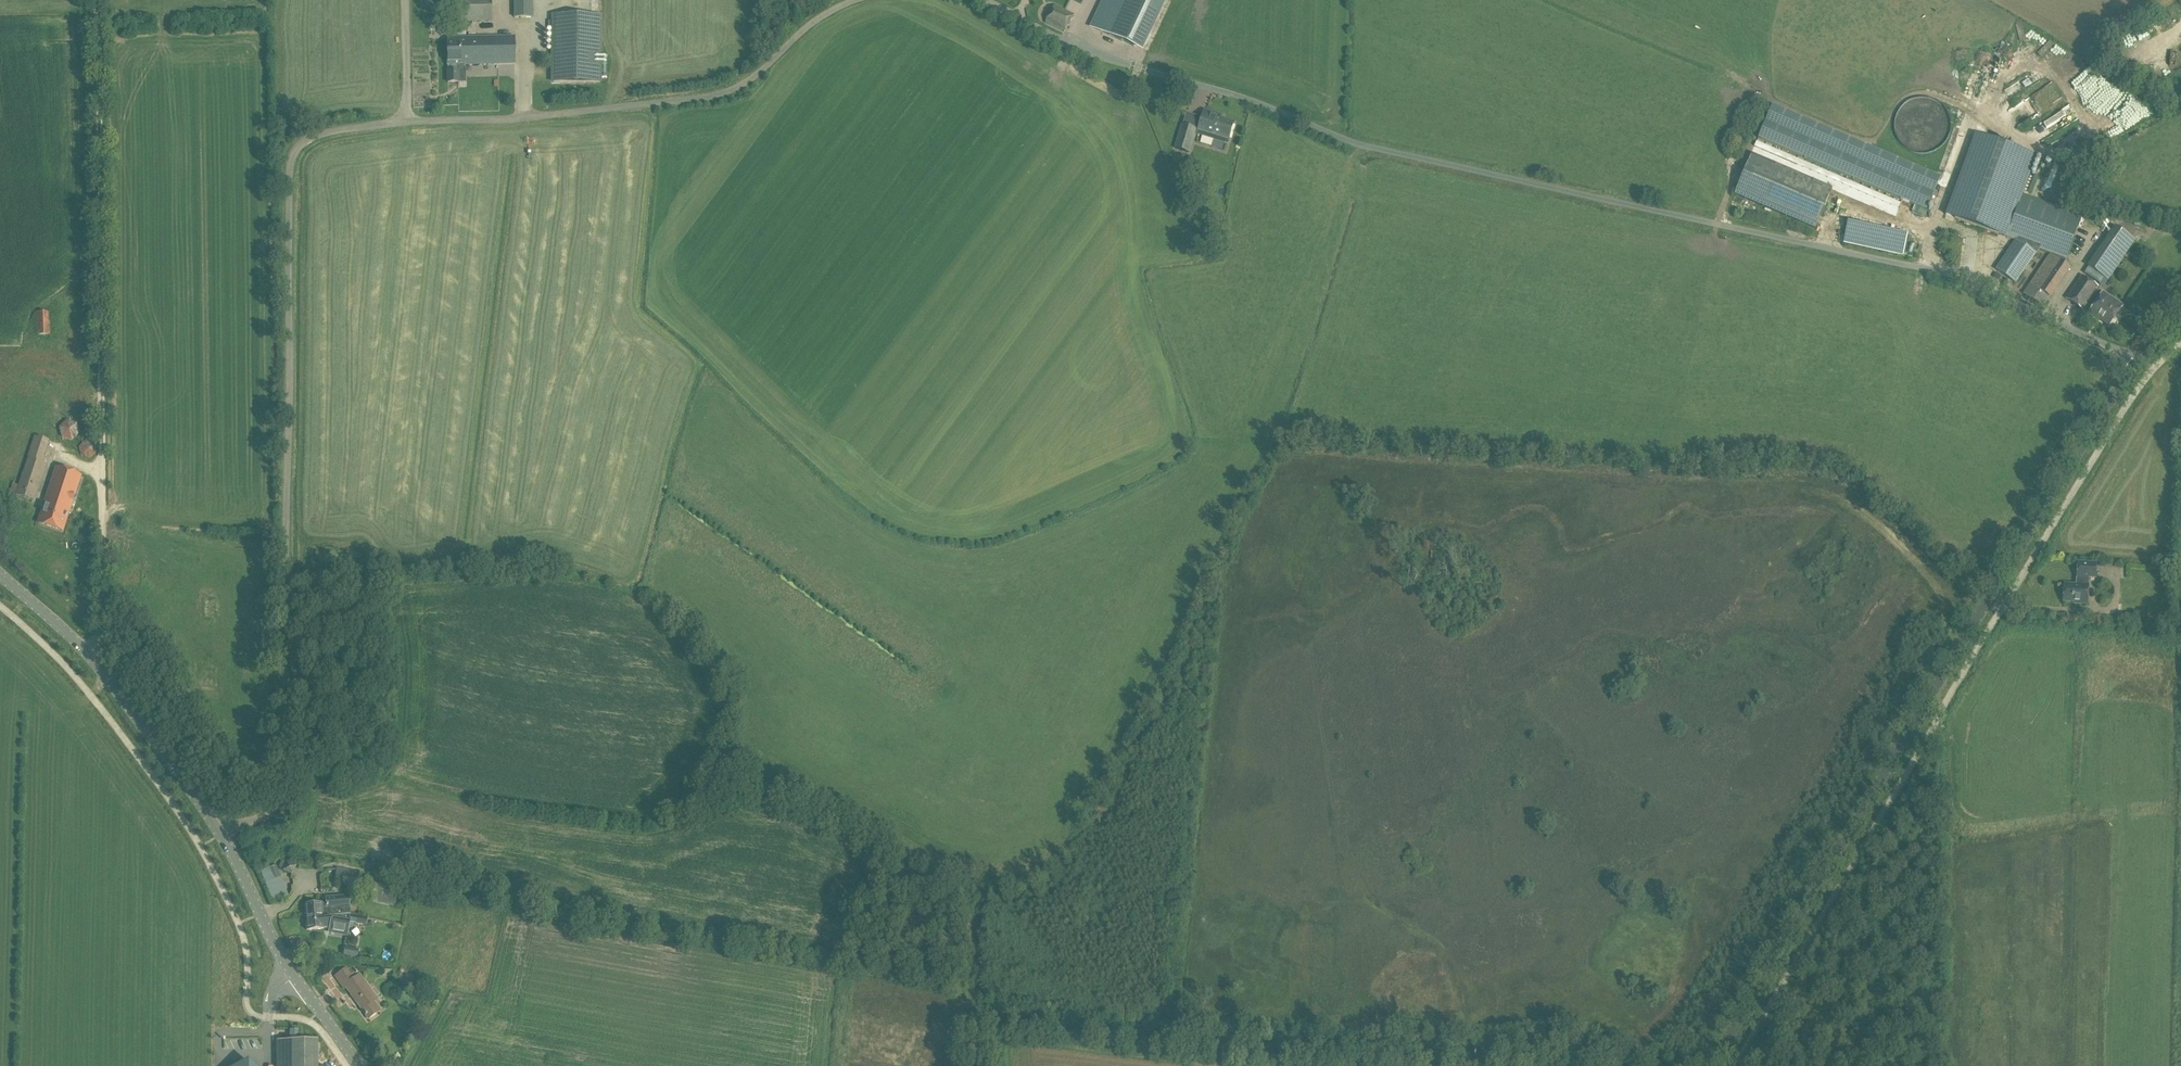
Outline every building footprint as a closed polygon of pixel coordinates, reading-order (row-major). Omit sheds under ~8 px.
[(454,13),(482,13),(482,3),(471,3),(471,0),(454,0),(454,13)] [(532,0),(514,0),(514,19),(532,19),(532,0)] [(1087,28),(1128,48),(1152,0),(1100,0),(1087,28)] [(1063,33),(1073,15),(1056,7),(1046,24),(1063,33)] [(486,21),(486,13),(449,15),(449,30),(463,29),(463,22),(486,21)] [(601,17),(552,16),(552,81),(601,81),(601,17)] [(447,38),(447,52),(447,66),(448,66),(448,65),(457,65),(514,64),(515,38),(447,38)] [(2157,72),(2167,71),(2165,61),(2156,63),(2157,72)] [(2132,83),(2137,75),(2114,63),(2110,70),(2132,83)] [(448,66),(448,71),(447,71),(448,83),(458,83),(458,70),(457,70),(457,65),(448,65),(448,66)] [(695,70),(695,80),(710,79),(710,70),(695,70)] [(598,83),(601,96),(610,94),(607,81),(598,83)] [(1095,96),(1102,100),(1109,91),(1101,86),(1095,96)] [(1758,138),(1925,210),(1939,178),(1771,106),(1758,138)] [(1213,113),(1204,111),(1198,132),(1229,141),(1234,124),(1212,117),(1213,113)] [(2015,144),(2041,134),(2038,125),(2011,134),(2015,144)] [(1182,127),(1175,150),(1189,154),(1196,131),(1182,127)] [(1974,134),(1945,215),(2006,237),(2017,206),(2020,197),(2022,197),(2036,157),(1974,134)] [(1835,181),(1754,146),(1737,186),(1818,220),(1835,181)] [(2022,197),(2020,197),(2017,206),(2006,237),(2005,238),(2015,241),(1995,270),(2016,284),(2039,250),(2066,260),(2081,219),(2022,197)] [(2108,281),(2135,241),(2114,227),(2087,267),(2108,281)] [(2044,308),(2070,269),(2050,255),(2023,294),(2044,308)] [(2122,308),(2101,294),(2096,290),(2098,288),(2081,277),(2066,299),(2082,310),(2086,304),(2092,308),(2089,312),(2110,326),(2122,308)] [(36,313),(37,336),(50,335),(49,313),(36,313)] [(67,415),(54,418),(58,436),(71,433),(67,415)] [(20,481),(14,479),(9,493),(16,495),(15,496),(33,502),(45,464),(42,463),(49,441),(33,436),(27,458),(22,456),(29,435),(0,425),(0,467),(16,473),(17,471),(23,473),(20,481)] [(83,438),(75,447),(84,455),(92,446),(83,438)] [(38,524),(62,532),(80,476),(56,468),(38,524)] [(2078,564),(2077,576),(2076,586),(2064,585),(2064,590),(2062,591),(2062,595),(2063,597),(2063,601),(2078,602),(2078,604),(2087,604),(2088,586),(2086,586),(2087,578),(2096,578),(2097,565),(2078,564)] [(2027,579),(2033,584),(2040,574),(2034,570),(2027,579)] [(203,594),(202,616),(214,616),(215,594),(203,594)] [(276,867),(269,869),(273,881),(280,878),(276,867)] [(360,873),(344,870),(341,884),(357,888),(360,873)] [(400,886),(376,880),(373,895),(396,901),(400,886)] [(322,906),(322,905),(304,906),(305,918),(328,916),(340,915),(350,917),(351,916),(357,917),(357,918),(367,920),(367,919),(350,915),(348,897),(326,899),(327,905),(322,906)] [(306,931),(317,930),(324,929),(330,928),(329,931),(347,934),(350,917),(340,915),(328,916),(305,918),(306,931)] [(358,949),(345,947),(343,957),(356,960),(358,949)] [(346,988),(362,1010),(371,1004),(365,995),(370,991),(359,976),(353,967),(348,971),(347,969),(335,977),(344,989),(346,988)] [(417,978),(406,976),(405,984),(416,986),(417,978)] [(318,1041),(277,1041),(277,1065),(318,1065),(318,1041)]
